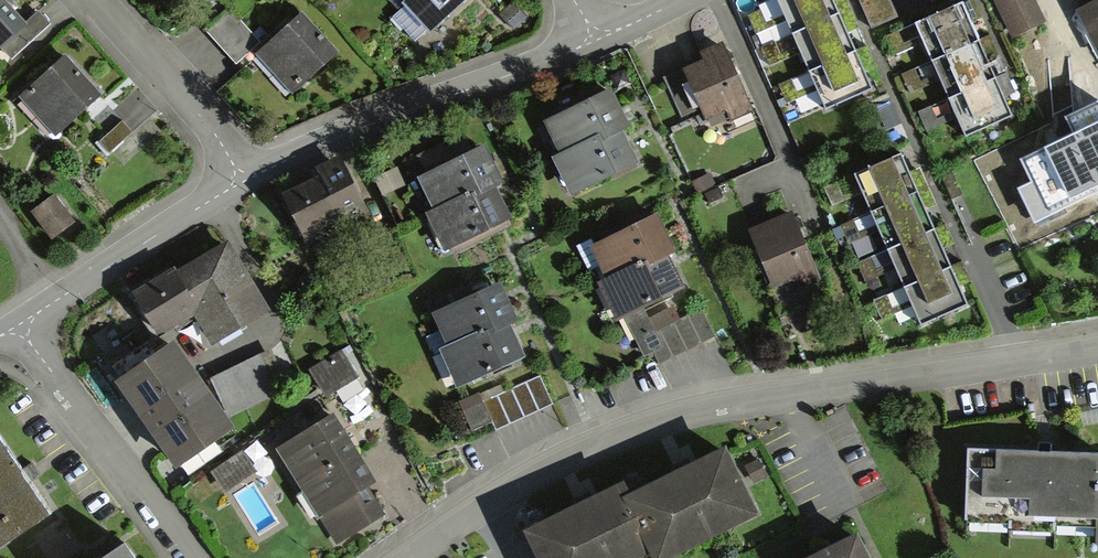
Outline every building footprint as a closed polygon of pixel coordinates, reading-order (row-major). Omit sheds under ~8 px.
[(458,0),(404,0),(402,2),(427,29),(458,0)] [(830,0),(773,0),(820,106),(867,85),(830,0)] [(887,0),(854,0),(866,24),(893,11),(887,0)] [(1034,0),(995,0),(1012,37),(1044,22),(1034,0)] [(1087,4),(1075,11),(1097,55),(1097,0),(1084,0),(1087,4)] [(1010,115),(958,1),(910,23),(962,137),(1010,115)] [(7,55),(44,22),(35,12),(20,25),(0,2),(0,47),(7,55)] [(225,9),(201,31),(229,60),(252,39),(225,9)] [(329,47),(297,12),(253,52),(285,87),(329,47)] [(745,108),(720,47),(701,54),(704,60),(661,78),(678,118),(701,109),(708,123),(745,108)] [(57,55),(14,93),(49,133),(93,95),(57,55)] [(620,124),(604,91),(541,120),(557,154),(615,126),(620,124)] [(1068,117),(1077,136),(1024,160),(1034,182),(1019,189),(1034,223),(1050,216),(1097,193),(1097,103),(1068,117)] [(118,122),(95,143),(106,155),(129,134),(118,122)] [(631,160),(615,126),(557,154),(552,156),(568,190),(631,160)] [(492,181),(476,147),(446,161),(438,144),(417,154),(425,171),(413,177),(428,211),(487,183),(492,181)] [(963,305),(893,151),(847,172),(917,325),(963,305)] [(316,176),(280,193),(301,238),(357,212),(331,159),(313,168),(316,176)] [(392,167),(374,176),(382,190),(399,181),(392,167)] [(942,176),(953,199),(963,195),(952,171),(942,176)] [(503,217),(487,183),(428,211),(423,213),(439,246),(503,217)] [(44,197),(28,211),(51,236),(67,222),(44,197)] [(812,273),(786,213),(746,230),(773,290),(812,273)] [(666,248),(651,214),(587,244),(603,278),(662,250),(666,248)] [(220,240),(130,292),(152,330),(189,309),(206,337),(259,307),(220,240)] [(678,284),(662,250),(603,278),(598,280),(614,314),(678,284)] [(509,316),(493,283),(430,313),(445,346),(504,319),(509,316)] [(655,362),(711,335),(697,306),(650,329),(637,303),(618,312),(639,356),(649,351),(655,362)] [(520,352),(504,319),(445,346),(441,348),(457,382),(520,352)] [(168,344),(118,377),(171,457),(221,425),(216,415),(282,381),(264,349),(195,385),(168,344)] [(335,355),(307,370),(319,393),(348,377),(335,355)] [(492,431),(546,405),(532,375),(497,392),(494,384),(455,402),(468,430),(488,421),(492,431)] [(321,419),(274,447),(329,539),(376,511),(321,419)] [(1029,449),(962,447),(961,520),(1096,523),(1097,451),(1029,449)] [(44,514),(0,448),(0,543),(44,514)] [(719,449),(625,496),(654,556),(749,509),(719,449)] [(211,471),(224,487),(248,470),(235,453),(211,471)] [(618,484),(523,530),(537,557),(618,557),(648,543),(618,484)] [(850,535),(803,557),(862,557),(850,535)] [(117,540),(91,557),(130,557),(117,540)]
